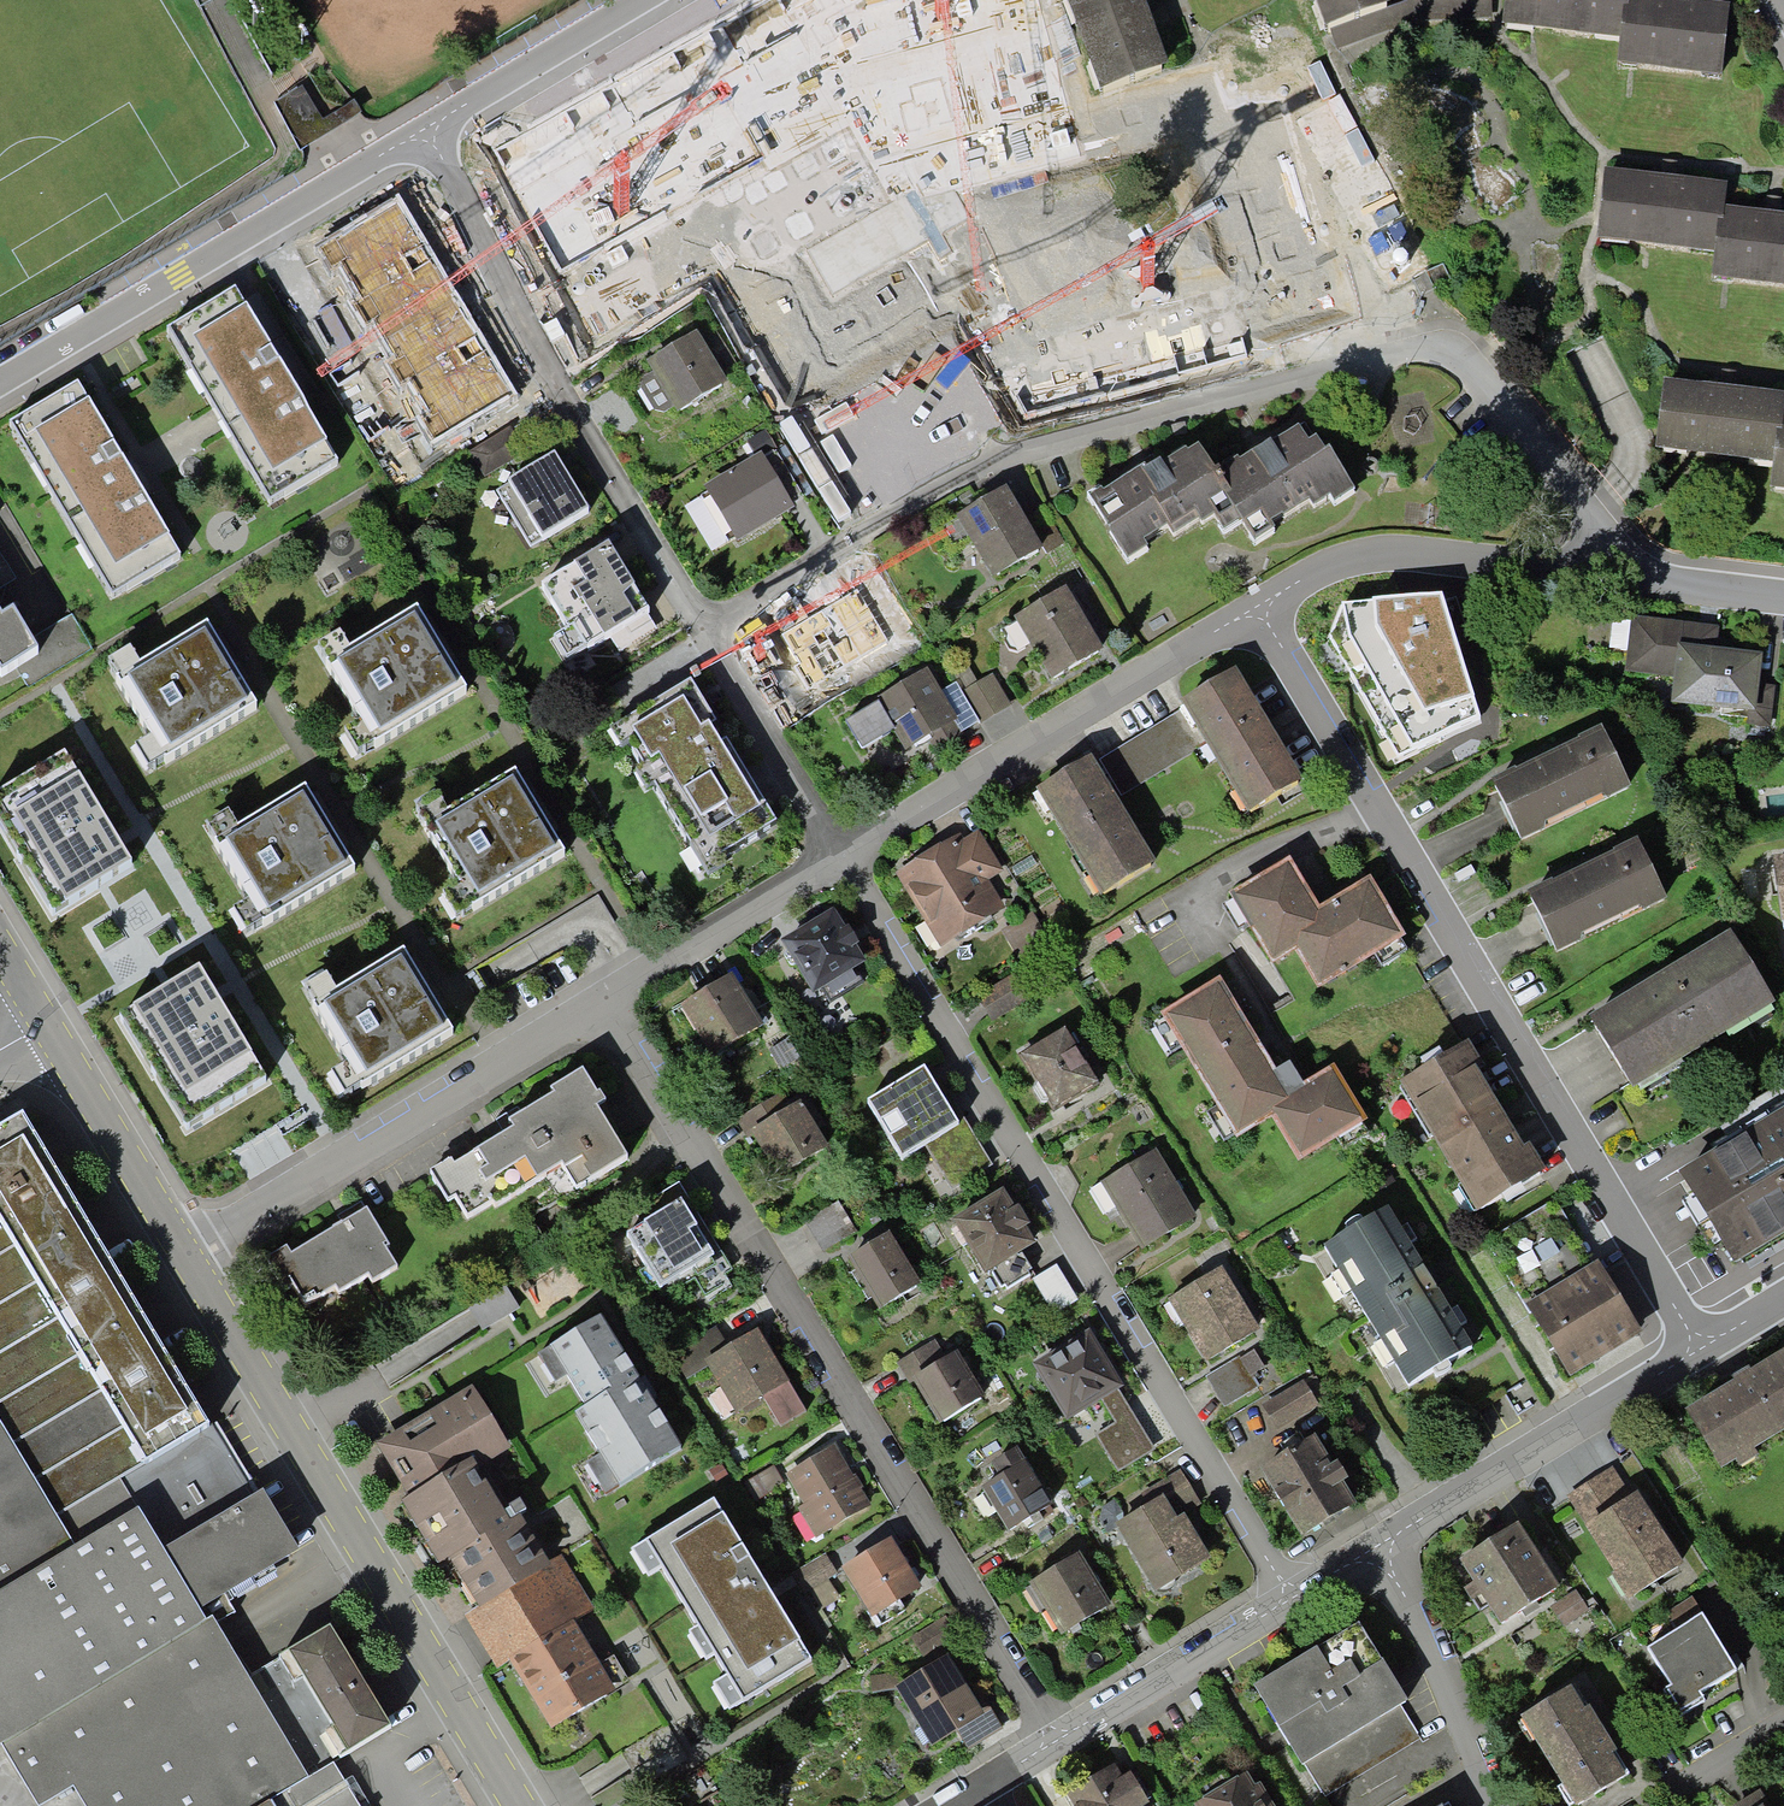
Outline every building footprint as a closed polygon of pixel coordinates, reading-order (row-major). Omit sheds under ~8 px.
[(945,143),(954,139),(900,0),(821,0),(886,165),(926,150),(945,143)] [(1099,84),(1139,68),(1165,58),(1143,0),(1066,0),(1099,84)] [(1373,0),(1316,0),(1322,16),(1373,0)] [(1322,16),(1336,48),(1421,19),(1491,9),(1491,0),(1373,0),(1322,16)] [(1622,0),(1502,0),(1500,17),(1618,32),(1622,0)] [(1618,32),(1615,53),(1717,67),(1726,0),(1622,0),(1618,32)] [(758,219),(777,210),(784,207),(699,18),(645,42),(731,231),(758,219)] [(1170,133),(1230,94),(1218,81),(1203,90),(1193,74),(1176,77),(1165,58),(1139,68),(1170,133)] [(280,97),(303,143),(354,119),(347,105),(326,115),(310,83),(280,97)] [(1230,225),(1290,186),(1230,94),(1170,133),(1230,225)] [(521,224),(575,194),(527,107),(473,136),(521,224)] [(945,143),(926,150),(957,213),(1077,397),(1138,358),(1018,174),(1011,179),(996,158),(985,166),(970,148),(952,157),(945,143)] [(1601,237),(1713,247),(1720,198),(1723,179),(1607,168),(1601,237)] [(1290,317),(1350,278),(1290,186),(1230,225),(1290,317)] [(570,311),(624,282),(575,194),(521,224),(570,311)] [(1713,247),(1710,267),(1783,277),(1783,207),(1720,198),(1713,247)] [(366,208),(313,237),(366,333),(419,304),(366,208)] [(777,210),(758,219),(765,232),(759,236),(788,290),(783,292),(885,456),(939,424),(837,259),(830,262),(800,212),(782,221),(777,210)] [(336,465),(235,292),(169,332),(222,421),(270,503),(336,465)] [(419,304),(366,333),(409,411),(443,392),(462,382),(419,304)] [(676,409),(724,379),(694,331),(646,361),(676,409)] [(1652,441),(1772,458),(1779,409),(1782,389),(1661,373),(1652,441)] [(462,382),(443,392),(481,466),(520,445),(486,379),(463,391),(462,382)] [(112,598),(180,557),(124,464),(78,387),(10,427),(112,598)] [(1772,458),(1769,484),(1783,486),(1783,409),(1779,409),(1772,458)] [(1297,429),(1220,475),(1231,494),(1225,498),(1234,513),(1219,523),(1224,531),(1241,521),(1254,544),(1275,532),(1272,526),(1308,505),(1311,511),(1329,501),(1331,505),(1352,493),(1329,455),(1325,457),(1316,443),(1308,448),(1297,429)] [(738,542),(794,509),(790,503),(803,496),(764,433),(748,443),(758,458),(706,490),(738,542)] [(1231,494),(1220,475),(1218,472),(1215,474),(1199,449),(1188,456),(1186,452),(1162,468),(1160,464),(1149,471),(1145,466),(1105,492),(1102,487),(1086,498),(1129,565),(1151,551),(1146,545),(1168,531),(1174,541),(1197,526),(1199,530),(1218,519),(1211,507),(1225,498),(1231,494)] [(534,544),(589,510),(555,456),(500,491),(534,544)] [(993,580),(1043,551),(1008,492),(943,530),(954,548),(969,539),(993,580)] [(568,662),(648,613),(609,549),(543,590),(569,633),(556,642),(568,662)] [(818,686),(881,649),(867,625),(885,615),(866,581),(785,628),(818,686)] [(1053,680),(1102,649),(1065,588),(1015,618),(1053,680)] [(1396,759),(1480,719),(1441,600),(1343,606),(1330,639),(1396,759)] [(2,676),(17,667),(29,686),(94,648),(73,612),(30,638),(14,612),(1,620),(0,617),(0,672),(2,676)] [(359,759),(465,695),(414,612),(326,665),(362,724),(344,735),(359,759)] [(1753,721),(1774,722),(1778,684),(1759,682),(1762,647),(1717,643),(1719,623),(1634,616),(1629,672),(1671,676),(1669,701),(1754,708),(1753,721)] [(153,770),(258,702),(208,625),(118,683),(154,738),(138,748),(153,770)] [(1241,800),(1294,767),(1229,660),(1175,693),(1241,800)] [(936,750),(1010,706),(993,675),(962,693),(957,684),(942,692),(928,670),(875,700),(878,705),(846,724),(861,750),(894,731),(906,752),(929,739),(936,750)] [(769,826),(683,687),(617,728),(702,866),(769,826)] [(1603,792),(1626,782),(1597,720),(1488,771),(1518,835),(1545,823),(1541,814),(1600,786),(1603,792)] [(63,755),(0,790),(0,841),(49,924),(134,875),(63,755)] [(1103,895),(1156,863),(1093,759),(1040,791),(1103,895)] [(458,918),(564,856),(515,771),(424,823),(460,886),(445,895),(458,918)] [(244,935),(352,868),(301,787),(209,845),(244,902),(229,911),(244,935)] [(940,948),(1010,912),(995,882),(1007,876),(982,828),(899,872),(940,948)] [(1640,903),(1661,893),(1633,834),(1525,884),(1554,944),(1580,932),(1576,925),(1637,896),(1640,903)] [(1768,850),(1776,915),(1783,914),(1783,848),(1768,850)] [(1318,990),(1405,940),(1372,881),(1320,911),(1293,865),(1232,900),(1271,968),(1297,953),(1318,990)] [(813,989),(866,960),(839,913),(787,943),(813,989)] [(1628,1077),(1767,993),(1725,925),(1587,1009),(1628,1077)] [(341,1099),(449,1032),(398,951),(307,1007),(344,1066),(327,1077),(341,1099)] [(703,1045),(755,1014),(725,965),(673,996),(703,1045)] [(989,1017),(1025,994),(1010,969),(974,992),(989,1017)] [(271,1091),(200,970),(114,1018),(186,1139),(271,1091)] [(1288,1104),(1288,1093),(1220,982),(1162,1017),(1236,1138),(1271,1117),(1275,1115),(1273,1114),(1288,1104)] [(1054,1114),(1098,1088),(1064,1032),(1021,1059),(1054,1114)] [(1476,1209),(1546,1168),(1531,1143),(1524,1147),(1478,1069),(1485,1065),(1472,1043),(1402,1084),(1476,1209)] [(953,1190),(995,1165),(934,1064),(867,1104),(902,1162),(927,1147),(953,1190)] [(1275,1115),(1271,1117),(1296,1160),(1366,1121),(1335,1067),(1288,1093),(1288,1104),(1273,1114),(1275,1115)] [(574,1189),(626,1157),(594,1106),(605,1100),(586,1069),(506,1118),(511,1127),(475,1149),(432,1175),(449,1203),(457,1198),(472,1221),(560,1166),(574,1189)] [(771,1167),(820,1138),(790,1086),(741,1115),(771,1167)] [(1783,1220),(1783,1098),(1675,1162),(1729,1252),(1783,1220)] [(1140,1254),(1196,1222),(1156,1153),(1088,1192),(1105,1221),(1117,1214),(1140,1254)] [(985,1273),(1037,1243),(1007,1192),(955,1222),(985,1273)] [(1572,1376),(1642,1335),(1558,1195),(1488,1237),(1572,1376)] [(810,1215),(821,1246),(859,1233),(848,1203),(810,1215)] [(667,1280),(716,1251),(688,1204),(639,1233),(667,1280)] [(373,1280),(401,1265),(369,1208),(291,1252),(287,1244),(263,1257),(284,1294),(292,1290),(302,1308),(368,1271),(373,1280)] [(1404,1384),(1472,1347),(1463,1331),(1473,1326),(1464,1310),(1453,1316),(1419,1254),(1427,1249),(1415,1227),(1406,1232),(1397,1215),(1331,1251),(1404,1384)] [(877,1308),(919,1284),(891,1236),(850,1260),(877,1308)] [(1059,1310),(1083,1295),(1061,1260),(1037,1276),(1059,1310)] [(1206,1363),(1257,1331),(1220,1272),(1169,1304),(1206,1363)] [(777,1421),(803,1407),(753,1322),(726,1338),(714,1319),(668,1346),(685,1374),(705,1362),(730,1406),(759,1389),(777,1421)] [(633,1388),(593,1324),(539,1357),(553,1378),(562,1373),(586,1412),(577,1418),(602,1458),(589,1466),(604,1489),(671,1448),(633,1388)] [(1119,1392),(1121,1390),(1088,1335),(1031,1369),(1064,1425),(1101,1402),(1115,1426),(1096,1437),(1117,1472),(1154,1451),(1119,1392)] [(1679,1401),(1713,1455),(1727,1447),(1732,1456),(1750,1445),(1744,1435),(1783,1410),(1783,1338),(1679,1401)] [(1251,1375),(1262,1368),(1253,1352),(1240,1359),(1239,1358),(1206,1378),(1224,1408),(1259,1387),(1251,1375)] [(937,1426),(982,1401),(959,1357),(944,1365),(938,1354),(907,1371),(937,1426)] [(1282,1425),(1325,1400),(1308,1372),(1265,1397),(1282,1425)] [(500,1536),(460,1468),(497,1447),(466,1394),(378,1445),(398,1480),(391,1484),(429,1550),(439,1544),(470,1596),(459,1602),(494,1662),(505,1656),(544,1722),(597,1691),(557,1623),(582,1609),(555,1563),(541,1571),(515,1527),(500,1536)] [(1301,1540),(1359,1507),(1319,1438),(1262,1471),(1301,1540)] [(816,1528),(868,1500),(837,1442),(784,1470),(816,1528)] [(1003,1532),(1045,1506),(1011,1451),(985,1467),(994,1481),(978,1491),(1003,1532)] [(1628,1600),(1682,1567),(1617,1461),(1563,1494),(1628,1600)] [(1153,1592),(1211,1558),(1189,1521),(1207,1511),(1189,1479),(1112,1523),(1153,1592)] [(770,1595),(714,1502),(652,1539),(747,1696),(809,1659),(770,1595)] [(1502,1628),(1559,1592),(1520,1531),(1463,1567),(1477,1589),(1466,1596),(1476,1611),(1487,1604),(1502,1628)] [(872,1620),(921,1591),(892,1543),(843,1572),(872,1620)] [(829,1577),(837,1572),(825,1552),(792,1572),(804,1591),(812,1586),(824,1606),(841,1596),(829,1577)] [(1058,1632),(1108,1602),(1080,1555),(1030,1585),(1058,1632)] [(402,1722),(340,1609),(289,1637),(351,1750),(402,1722)] [(1734,1676),(1701,1622),(1649,1654),(1672,1692),(1666,1696),(1680,1720),(1705,1705),(1700,1697),(1734,1676)] [(1318,1799),(1420,1738),(1354,1628),(1252,1689),(1318,1799)] [(967,1746),(1003,1724),(981,1688),(971,1694),(948,1657),(895,1689),(932,1750),(959,1734),(967,1746)] [(1627,1776),(1575,1692),(1522,1725),(1573,1805),(1578,1805),(1627,1776)] [(263,1805),(359,1805),(334,1763),(308,1778),(263,1805)] [(1128,1773),(1120,1778),(1113,1766),(1064,1796),(1070,1805),(1146,1805),(1148,1805),(1128,1773)] [(1247,1778),(1202,1805),(1264,1805),(1247,1778)] [(1757,1795),(1737,1805),(1763,1805),(1757,1795)]
